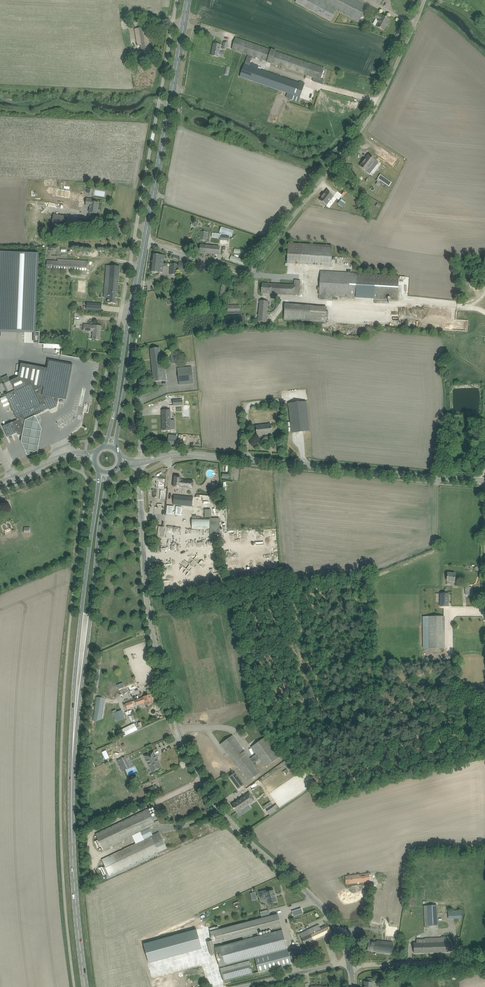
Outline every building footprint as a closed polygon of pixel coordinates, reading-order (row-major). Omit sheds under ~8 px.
[(295,3),(331,21),(337,10),(354,19),(358,21),(359,22),(367,6),(363,4),(359,2),(360,0),(356,0),(355,0),(296,0),(295,3)] [(376,27),(384,31),(390,19),(382,15),(382,16),(377,13),(375,18),(380,20),(376,27)] [(147,27),(142,28),(135,29),(138,46),(141,45),(142,54),(151,53),(147,27)] [(232,49),(232,50),(248,55),(245,64),(244,64),(240,77),(288,93),(290,94),(289,99),(298,102),(300,97),(304,85),(258,69),(258,66),(250,63),(252,58),(261,61),(262,60),(320,80),(324,69),(236,38),(232,49)] [(221,45),(219,45),(214,44),(211,56),(218,57),(219,57),(223,58),(224,53),(220,52),(221,45)] [(360,166),(363,169),(366,171),(375,160),(368,155),(360,166)] [(376,179),(389,186),(391,182),(379,175),(376,179)] [(365,182),(361,186),(369,193),(373,188),(365,182)] [(327,191),(319,200),(326,205),(333,196),(327,191)] [(86,206),(90,207),(89,215),(94,216),(94,213),(97,214),(98,203),(91,202),(92,199),(87,199),(86,206)] [(54,214),(52,226),(65,229),(67,217),(54,214)] [(234,230),(222,226),(220,233),(232,236),(234,230)] [(287,263),(331,266),(332,246),(288,243),(287,263)] [(201,245),(200,247),(200,252),(219,254),(220,247),(201,245)] [(35,332),(38,254),(0,252),(0,331),(35,332)] [(153,254),(152,263),(158,264),(159,262),(164,263),(164,256),(165,256),(165,255),(163,255),(163,254),(160,254),(160,255),(153,254)] [(231,255),(230,260),(243,265),(244,265),(245,261),(245,260),(244,260),(243,259),(231,255)] [(47,269),(83,272),(82,274),(86,274),(86,272),(87,272),(87,264),(48,261),(47,269)] [(158,264),(152,263),(151,272),(152,272),(152,273),(153,273),(154,273),(155,273),(155,272),(159,273),(159,272),(163,272),(164,263),(159,262),(158,264)] [(107,266),(104,294),(105,294),(108,294),(108,303),(112,303),(117,304),(120,267),(107,266)] [(319,295),(321,295),(321,299),(331,300),(331,296),(356,297),(397,299),(399,276),(357,274),(321,272),(320,287),(318,287),(317,291),(320,291),(319,295)] [(261,293),(267,294),(299,296),(300,280),(295,280),(294,285),(267,284),(262,283),(261,293)] [(76,298),(85,298),(86,282),(77,282),(76,298)] [(258,321),(266,322),(268,301),(260,301),(258,321)] [(284,319),(310,321),(326,322),(327,307),(311,306),(285,304),(284,319)] [(92,339),(95,340),(100,340),(101,326),(84,324),(83,331),(91,331),(93,331),(92,339)] [(160,348),(155,348),(150,349),(154,382),(166,380),(164,355),(161,356),(160,348)] [(17,420),(3,427),(8,438),(17,433),(18,435),(23,436),(26,420),(45,411),(44,411),(48,409),(49,407),(52,405),(53,406),(57,404),(58,398),(66,400),(73,364),(68,363),(48,360),(47,368),(21,363),(18,377),(10,381),(5,383),(9,392),(5,394),(17,420)] [(183,368),(178,368),(179,385),(194,383),(192,367),(183,368)] [(289,403),(292,428),(292,433),(310,431),(306,401),(289,403)] [(170,410),(162,410),(163,431),(171,430),(170,410)] [(42,430),(35,415),(25,420),(21,442),(27,456),(38,450),(42,430)] [(256,427),(257,430),(257,435),(272,433),(271,425),(256,427)] [(169,435),(169,438),(168,444),(176,445),(177,439),(175,439),(175,436),(169,435)] [(173,487),(188,488),(189,481),(180,480),(181,477),(174,476),(173,487)] [(165,479),(158,478),(156,496),(158,497),(158,494),(161,494),(161,496),(166,497),(167,488),(164,488),(165,479)] [(174,495),(173,505),(192,507),(193,497),(174,495)] [(210,518),(210,534),(220,534),(220,518),(210,518)] [(447,581),(450,582),(454,582),(455,574),(448,573),(447,581)] [(449,593),(440,594),(440,606),(449,606),(449,593)] [(429,616),(429,649),(444,649),(444,616),(429,616)] [(150,695),(145,696),(135,700),(137,705),(145,702),(146,705),(153,703),(150,695)] [(95,713),(93,720),(96,720),(102,718),(102,714),(105,697),(97,696),(95,713)] [(116,710),(112,711),(116,722),(122,719),(119,711),(117,712),(116,710)] [(128,726),(121,730),(124,736),(132,733),(128,726)] [(233,735),(225,741),(221,744),(248,781),(252,778),(260,773),(253,763),(260,758),(265,767),(279,757),(265,737),(252,747),(257,754),(250,759),(233,735)] [(144,756),(152,772),(157,770),(161,768),(154,752),(149,754),(144,756)] [(230,777),(239,789),(244,785),(235,773),(230,777)] [(237,813),(238,812),(240,815),(244,813),(241,809),(255,800),(250,793),(232,805),(237,813)] [(266,810),(270,815),(277,810),(279,808),(277,804),(274,806),(273,805),(266,810)] [(148,809),(96,834),(104,850),(140,833),(141,832),(145,840),(144,840),(102,860),(105,866),(103,868),(102,867),(100,868),(103,875),(106,874),(107,876),(108,879),(158,855),(158,853),(166,849),(167,849),(159,833),(153,836),(149,828),(156,825),(148,809)] [(345,876),(346,884),(370,881),(369,873),(345,876)] [(266,903),(268,903),(271,902),(276,901),(274,890),(269,892),(266,892),(266,890),(259,892),(261,898),(262,901),(262,902),(263,902),(263,903),(264,903),(265,903),(266,903)] [(384,917),(387,902),(376,901),(373,923),(380,924),(381,917),(384,917)] [(439,925),(437,905),(427,906),(428,926),(439,925)] [(291,964),(278,914),(270,916),(269,914),(270,914),(269,910),(260,912),(262,919),(235,926),(211,932),(214,944),(238,938),(273,928),(274,932),(215,947),(220,967),(283,950),(284,951),(256,958),(260,972),(271,969),(279,967),(291,964)] [(462,910),(448,911),(449,919),(462,918),(462,910)] [(302,941),(304,946),(332,933),(328,925),(321,928),(319,925),(314,927),(306,931),(308,934),(301,938),(302,941)] [(198,935),(145,949),(150,968),(203,955),(200,942),(198,935)] [(414,943),(414,948),(414,953),(451,952),(451,938),(425,939),(425,943),(414,943)] [(376,943),(374,942),(368,942),(368,950),(376,951),(376,952),(392,954),(393,943),(377,941),(376,943)] [(220,969),(224,981),(253,974),(250,961),(220,969)] [(373,983),(375,983),(375,980),(367,979),(367,982),(365,981),(364,986),(373,986),(373,983)]
